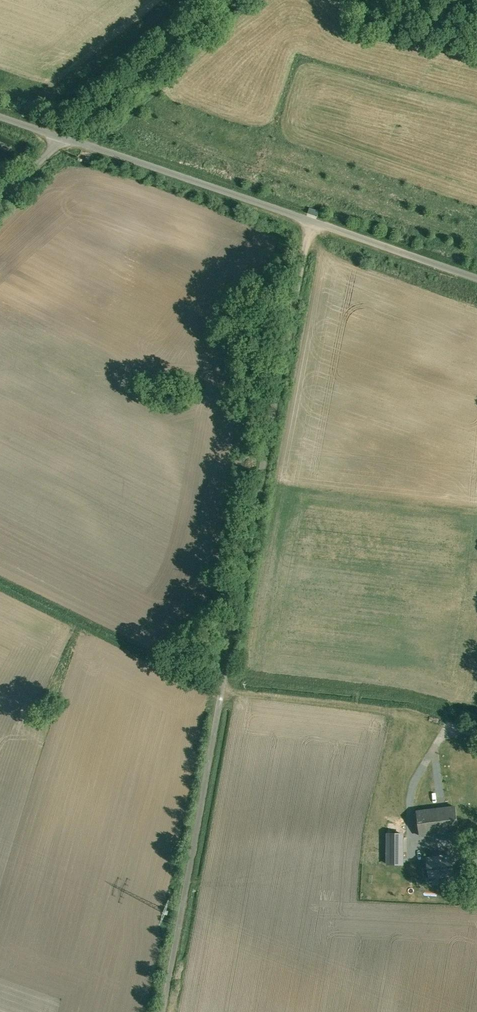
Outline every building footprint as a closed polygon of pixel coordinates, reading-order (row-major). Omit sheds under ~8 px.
[(455,807),(437,809),(437,815),(438,815),(440,833),(458,831),(455,807)] [(437,815),(418,818),(420,836),(440,833),(438,815),(437,815)] [(403,835),(387,834),(387,855),(387,863),(402,863),(403,835)] [(377,851),(363,851),(363,863),(377,863),(377,851)] [(444,856),(420,858),(422,882),(446,879),(444,856)]
